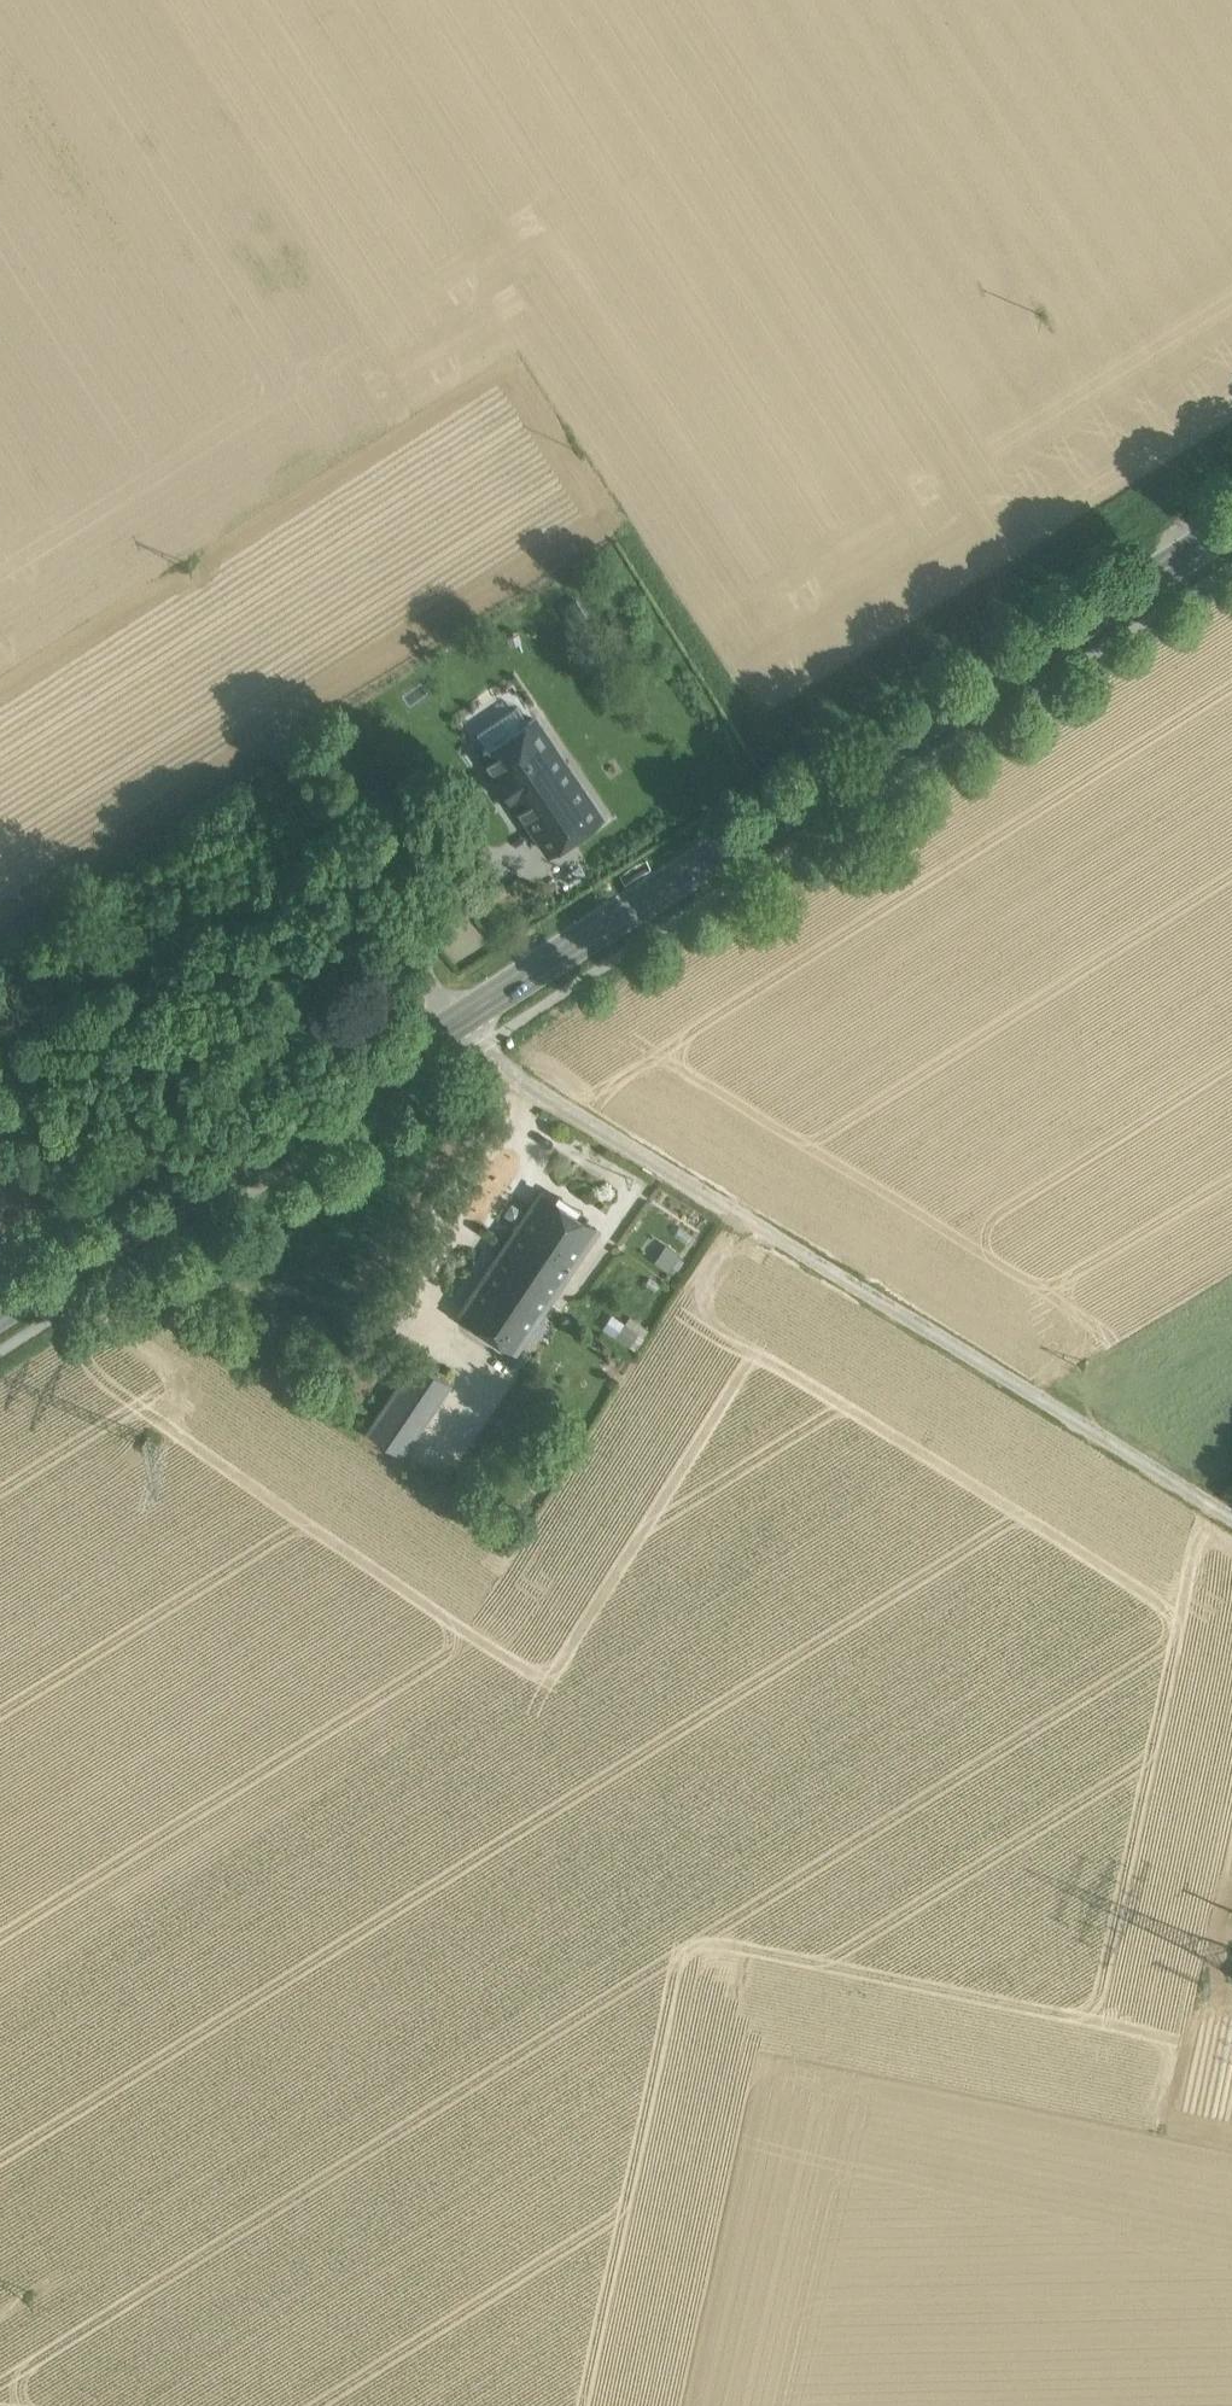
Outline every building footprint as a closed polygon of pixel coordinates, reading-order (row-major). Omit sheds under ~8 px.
[(601,816),(534,715),(482,751),(550,851),(601,816)] [(507,1242),(561,1278),(596,1226),(542,1190),(507,1242)] [(507,1242),(462,1310),(516,1346),(561,1278),(507,1242)] [(681,1251),(667,1243),(656,1261),(671,1269),(681,1251)] [(613,1315),(605,1328),(629,1344),(637,1331),(613,1315)] [(417,1360),(368,1431),(401,1452),(449,1380),(431,1369),(417,1360)]
